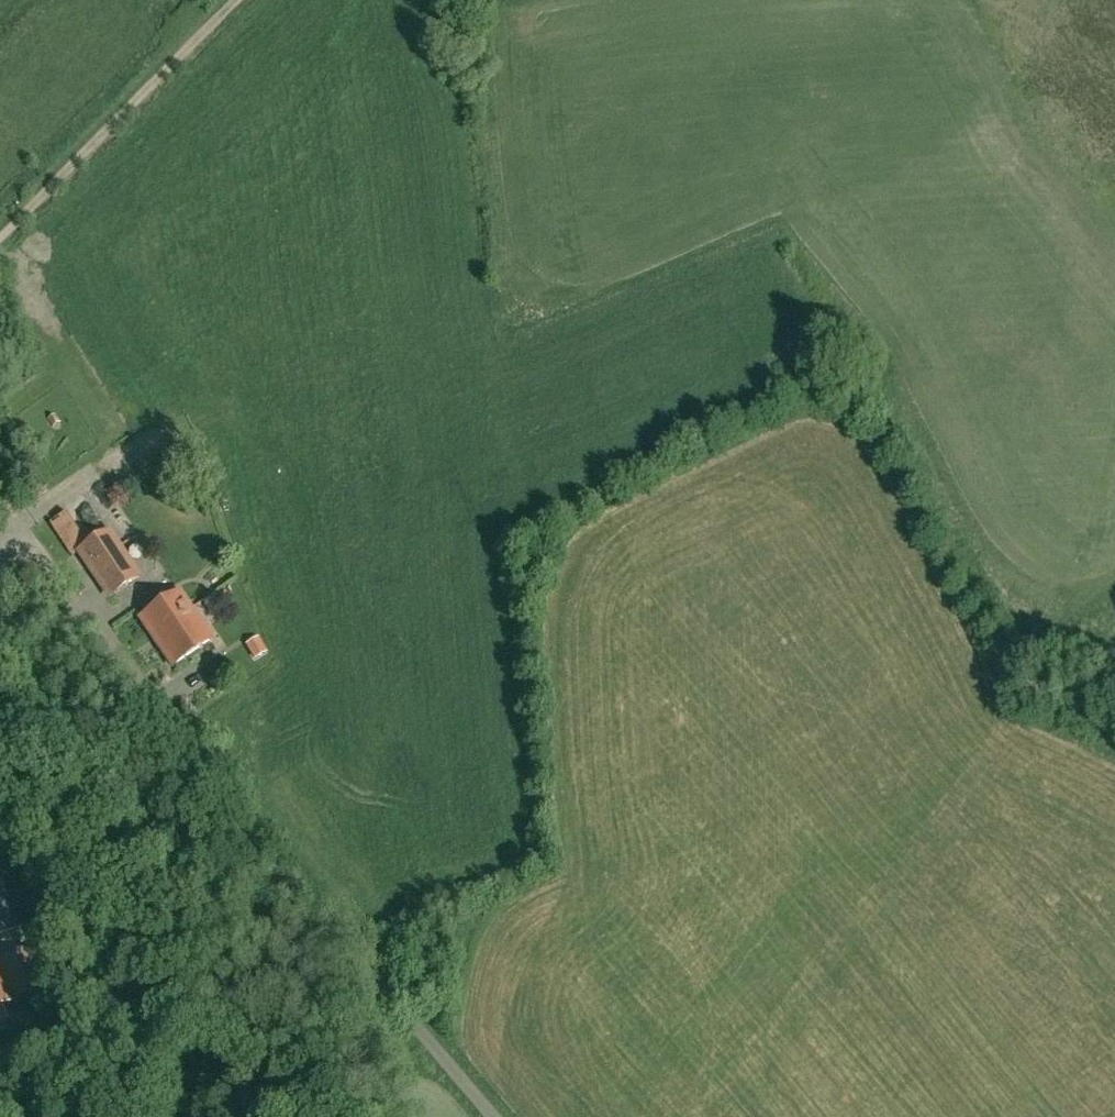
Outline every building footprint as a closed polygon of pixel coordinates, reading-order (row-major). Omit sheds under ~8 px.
[(107,532),(78,552),(109,597),(138,577),(107,532)] [(212,640),(179,592),(139,619),(172,667),(212,640)] [(21,930),(0,885),(0,939),(21,930)] [(12,1002),(0,975),(0,1007),(12,1002)]
